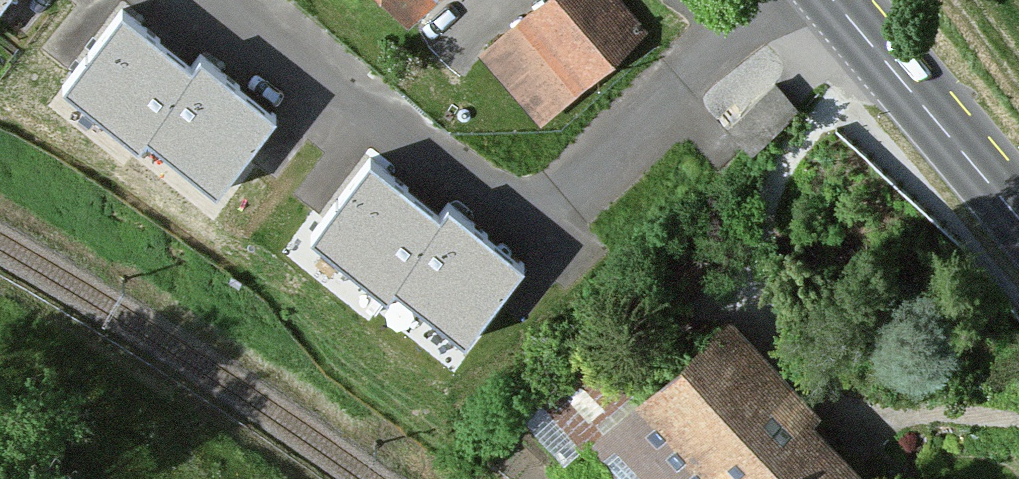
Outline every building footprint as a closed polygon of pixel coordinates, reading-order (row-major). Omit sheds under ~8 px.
[(11,0),(0,0),(0,14),(11,0)] [(391,27),(421,0),(366,0),(391,27)] [(606,0),(541,0),(468,63),(531,134),(640,39),(606,0)] [(190,78),(121,24),(62,100),(137,158),(145,148),(215,203),(273,128),(197,69),(190,78)] [(441,224),(372,170),(313,246),(388,304),(396,294),(466,349),(524,274),(448,215),(441,224)] [(715,324),(590,443),(624,478),(847,478),(799,429),(808,421),(715,324)]
